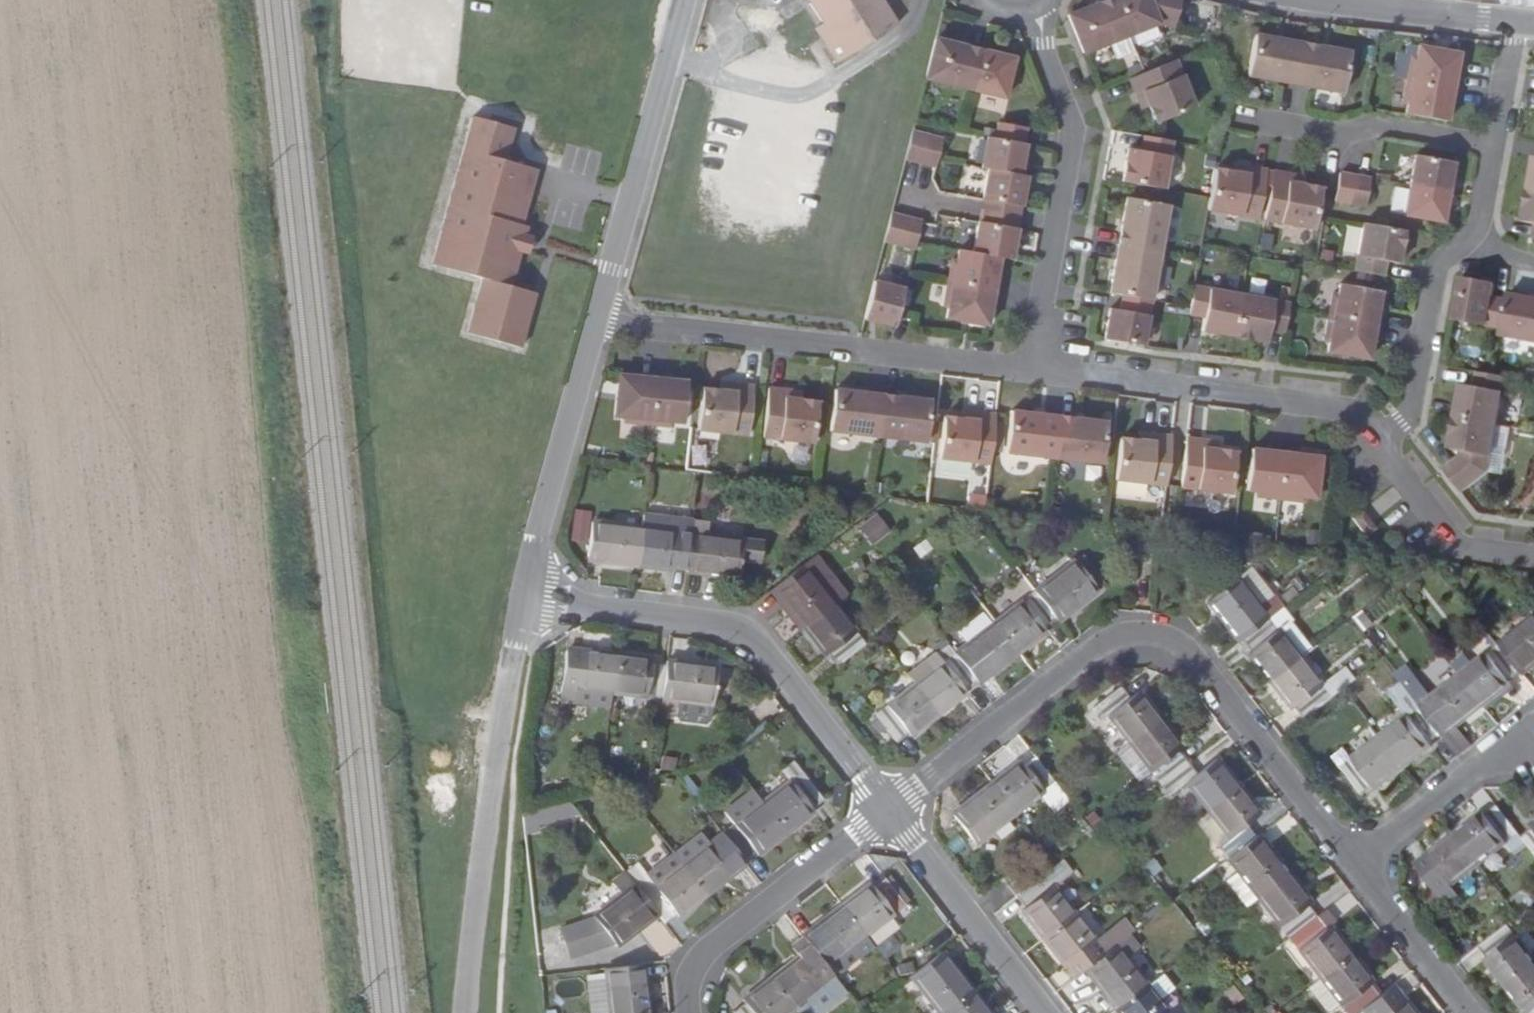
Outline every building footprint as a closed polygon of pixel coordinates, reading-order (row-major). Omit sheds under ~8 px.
[(349,22),(382,24),(382,0),(351,0),(349,22)] [(835,46),(827,51),(838,67),(898,28),(880,0),(806,0),(810,6),(827,32),(835,46)] [(1183,0),(1152,0),(1068,36),(1083,74),(1179,34),(1195,38),(1203,5),(1183,0)] [(827,32),(808,41),(827,51),(835,46),(827,32)] [(1295,83),(1310,86),(1309,91),(1342,100),(1351,56),(1257,37),(1247,77),(1281,85),(1282,80),(1295,83)] [(961,52),(962,45),(947,41),(935,83),(1009,98),(1020,58),(976,48),(974,55),(961,52)] [(1414,43),(1412,53),(1406,53),(1396,98),(1401,99),(1399,110),(1440,118),(1447,84),(1450,85),(1454,69),(1450,68),(1454,51),(1414,43)] [(976,48),(962,45),(961,52),(974,55),(976,48)] [(1139,117),(1144,115),(1148,125),(1155,142),(1194,127),(1176,79),(1131,97),(1139,117)] [(1281,85),(1294,88),(1295,83),(1282,80),(1281,85)] [(1295,83),(1294,88),(1309,91),(1310,86),(1295,83)] [(1139,117),(1142,126),(1148,125),(1144,115),(1139,117)] [(480,283),(466,337),(521,352),(533,293),(512,287),(521,259),(527,260),(529,252),(520,246),(525,229),(482,224),(487,218),(525,221),(538,170),(505,163),(514,130),(472,118),(430,270),(480,283)] [(999,175),(991,205),(1030,212),(1035,181),(1029,181),(1035,150),(1033,150),(1036,134),(1009,127),(1006,142),(997,140),(992,173),(999,175)] [(944,172),(951,145),(920,137),(913,164),(944,172)] [(1525,156),(1514,221),(1527,223),(1524,241),(1533,242),(1533,157),(1525,156)] [(1431,224),(1443,164),(1404,157),(1393,217),(1431,224)] [(1236,172),(1225,171),(1224,179),(1234,180),(1236,172)] [(1236,172),(1234,180),(1224,179),(1205,175),(1198,218),(1248,225),(1252,204),(1258,176),(1236,172)] [(1129,175),(1128,191),(1112,188),(1109,220),(1157,228),(1162,195),(1155,194),(1157,179),(1129,175)] [(1264,177),(1258,176),(1252,204),(1260,205),(1264,177)] [(1285,180),(1264,177),(1260,205),(1257,226),(1307,234),(1313,191),(1295,190),(1284,188),(1285,180)] [(1358,210),(1362,180),(1331,177),(1327,205),(1358,210)] [(1295,190),(1295,181),(1285,180),(1284,188),(1295,190)] [(929,228),(900,221),(894,246),(922,253),(929,228)] [(1012,262),(1021,264),(1027,233),(989,226),(982,256),(972,255),(969,273),(964,272),(959,306),(963,306),(960,324),(1000,331),(1003,314),(1006,314),(1009,297),(1006,297),(1012,262)] [(1394,267),(1401,234),(1361,226),(1351,274),(1380,279),(1382,265),(1394,267)] [(1102,312),(1098,344),(1140,350),(1158,244),(1116,236),(1112,253),(1118,254),(1116,268),(1114,281),(1108,281),(1106,298),(1115,299),(1114,313),(1102,312)] [(1112,253),(1110,268),(1116,268),(1118,254),(1112,253)] [(911,290),(881,284),(873,322),(903,329),(911,290)] [(1370,329),(1377,294),(1335,288),(1335,299),(1329,299),(1321,344),(1326,345),(1324,356),(1365,363),(1368,346),(1371,346),(1373,330),(1370,329)] [(1283,332),(1287,305),(1188,290),(1183,317),(1200,320),(1198,333),(1265,343),(1265,331),(1283,332)] [(1453,292),(1446,332),(1495,341),(1493,350),(1533,357),(1533,318),(1533,313),(1500,307),(1499,312),(1483,310),(1485,297),(1453,292)] [(1453,461),(1436,473),(1454,497),(1479,478),(1493,379),(1464,376),(1463,390),(1449,389),(1443,441),(1439,454),(1454,456),(1453,461)] [(654,380),(653,382),(636,380),(630,422),(648,424),(649,429),(681,432),(681,428),(701,429),(704,389),(671,385),(671,382),(654,380)] [(757,393),(756,399),(744,398),(727,397),(722,437),(771,445),(779,396),(757,393)] [(833,410),(821,408),(821,400),(801,399),(795,447),(845,453),(850,413),(833,410)] [(833,410),(834,402),(821,400),(821,408),(833,410)] [(905,410),(891,409),(891,402),(874,401),(871,442),(931,449),(936,408),(919,406),(918,412),(905,410)] [(905,410),(906,404),(891,402),(891,409),(905,410)] [(1062,429),(1047,427),(1048,420),(1031,419),(1027,460),(1088,467),(1093,426),(1076,425),(1076,430),(1062,429)] [(1062,429),(1063,423),(1048,420),(1047,427),(1062,429)] [(986,423),(985,428),(973,427),(958,426),(953,468),(1002,475),(1008,425),(986,423)] [(1113,446),(1110,489),(1159,494),(1165,445),(1142,443),(1142,449),(1129,448),(1113,446)] [(1240,499),(1243,464),(1243,458),(1228,456),(1215,454),(1216,447),(1195,443),(1190,492),(1240,499)] [(1228,456),(1228,448),(1216,447),(1215,454),(1228,456)] [(1243,464),(1240,499),(1240,504),(1249,505),(1249,510),(1295,515),(1295,511),(1308,513),(1312,471),(1295,469),(1295,466),(1279,465),(1278,468),(1243,464)] [(691,519),(640,513),(638,527),(634,563),(671,568),(671,566),(685,567),(691,519)] [(869,546),(888,531),(873,513),(854,528),(869,546)] [(691,519),(685,567),(685,570),(737,575),(740,538),(704,534),(706,518),(691,517),(691,519)] [(638,527),(589,520),(585,557),(602,559),(601,561),(633,565),(634,563),(638,527)] [(1373,535),(1361,524),(1353,532),(1365,543),(1373,535)] [(1093,589),(1069,560),(1028,592),(1050,619),(1052,622),(1093,589)] [(1271,594),(1251,565),(1236,575),(1257,604),(1271,594)] [(798,567),(768,591),(798,629),(828,606),(798,567)] [(1205,600),(1236,641),(1238,639),(1280,607),(1271,594),(1257,604),(1236,575),(1205,600)] [(1039,628),(1050,619),(1028,592),(989,622),(1013,653),(1041,631),(1039,628)] [(834,669),(862,648),(828,606),(798,629),(822,658),(825,657),(834,669)] [(1288,620),(1290,618),(1280,607),(1238,639),(1247,650),(1244,652),(1267,682),(1297,657),(1276,629),(1288,620)] [(1497,643),(1519,672),(1521,674),(1533,664),(1533,615),(1497,643)] [(1297,657),(1310,648),(1288,620),(1276,629),(1297,657)] [(973,685),(1013,653),(989,622),(949,654),(971,682),(973,685)] [(1508,680),(1519,672),(1497,643),(1456,675),(1480,705),(1509,683),(1508,680)] [(940,644),(902,675),(910,685),(949,654),(940,644)] [(577,650),(577,653),(563,651),(557,700),(573,702),(574,688),(608,692),(612,654),(577,650)] [(645,657),(619,655),(612,654),(608,692),(641,696),(639,711),(656,712),(662,662),(645,661),(645,657)] [(961,691),(971,682),(949,654),(910,685),(935,715),(963,693),(961,691)] [(1300,718),(1328,697),(1297,657),(1267,682),(1289,709),(1292,708),(1300,718)] [(711,665),(662,660),(662,662),(656,712),(670,714),(671,700),(708,704),(711,665)] [(1453,726),(1480,705),(1456,675),(1429,695),(1420,684),(1408,693),(1417,705),(1439,733),(1441,736),(1453,726)] [(1120,682),(1092,704),(1123,744),(1154,719),(1132,691),(1130,694),(1120,682)] [(907,737),(935,715),(910,685),(871,715),(894,744),(904,735),(907,737)] [(608,692),(574,688),(573,702),(606,706),(608,692)] [(701,723),(706,719),(708,704),(671,700),(670,714),(674,720),(701,723)] [(1427,742),(1439,733),(1417,705),(1376,736),(1399,767),(1429,744),(1427,742)] [(1172,749),(1176,746),(1154,719),(1123,744),(1154,784),(1182,761),(1172,749)] [(1441,736),(1457,756),(1470,747),(1453,726),(1441,736)] [(1373,787),(1399,767),(1376,736),(1349,756),(1343,750),(1331,759),(1358,794),(1371,785),(1373,787)] [(1011,814),(1051,782),(1029,754),(1017,763),(1015,761),(987,784),(1011,814)] [(1211,757),(1191,772),(1182,761),(1154,784),(1162,795),(1180,781),(1203,810),(1234,786),(1211,757)] [(807,811),(819,803),(788,762),(775,771),(784,783),(757,804),(782,835),(810,813),(807,811)] [(972,845),(1011,814),(987,784),(962,804),(964,806),(950,816),(972,845)] [(1239,825),(1255,813),(1234,786),(1203,810),(1224,838),(1214,847),(1223,859),(1250,837),(1239,825)] [(755,856),(782,835),(757,804),(719,834),(742,863),(753,854),(755,856)] [(1486,815),(1483,813),(1454,836),(1476,865),(1516,834),(1496,806),(1486,815)] [(1203,810),(1192,819),(1214,847),(1224,838),(1203,810)] [(1533,857),(1533,822),(1530,825),(1533,829),(1520,838),(1533,857)] [(730,874),(742,863),(719,834),(706,845),(680,866),(705,896),(731,876),(730,874)] [(706,845),(697,835),(672,855),(680,866),(706,845)] [(1284,875),(1253,835),(1250,837),(1223,859),(1232,872),(1254,899),(1284,875)] [(1458,899),(1449,886),(1476,865),(1454,836),(1427,857),(1429,859),(1416,869),(1447,908),(1458,899)] [(644,877),(635,865),(622,874),(655,916),(664,925),(675,917),(677,918),(705,896),(680,866),(672,855),(644,877)] [(1057,859),(1044,875),(1057,887),(1071,871),(1057,859)] [(1016,868),(1000,880),(1012,895),(1027,883),(1016,868)] [(1232,872),(1220,880),(1243,908),(1254,899),(1232,872)] [(615,948),(619,944),(655,916),(622,874),(610,883),(620,896),(592,918),(615,948)] [(1070,915),(1039,875),(1027,883),(1012,895),(1022,908),(1019,910),(1042,938),(1070,915)] [(1301,905),(1304,903),(1284,875),(1254,899),(1284,939),(1311,918),(1301,905)] [(868,892),(865,888),(838,910),(862,941),(902,909),(880,881),(868,892)] [(831,983),(871,953),(862,941),(838,910),(812,931),(814,935),(802,945),(831,983)] [(1115,926),(1092,943),(1070,915),(1042,938),(1063,966),(1074,957),(1085,968),(1112,946),(1124,937),(1115,926)] [(1311,918),(1284,939),(1315,978),(1344,954),(1323,927),(1320,929),(1311,918)] [(1482,959),(1504,987),(1533,964),(1533,963),(1504,924),(1475,946),(1484,958),(1482,959)] [(797,1012),(823,1012),(843,998),(831,983),(802,945),(791,954),(796,961),(771,981),(795,1011),(797,1012)] [(1112,1011),(1143,986),(1112,946),(1085,968),(1081,971),(1112,1011)] [(1344,954),(1315,978),(1342,1012),(1354,1012),(1358,1010),(1373,998),(1363,984),(1366,982),(1344,954)] [(934,1012),(947,1012),(970,995),(939,956),(908,980),(934,1012)] [(1504,987),(1523,1012),(1533,1012),(1533,964),(1504,987)] [(641,965),(603,970),(607,1012),(647,1012),(641,965)] [(1170,989),(1158,974),(1143,986),(1155,1001),(1170,989)] [(795,1011),(771,981),(744,1002),(738,995),(725,1006),(731,1012),(793,1012),(795,1011)] [(1155,1001),(1143,986),(1112,1011),(1113,1012),(1164,1012),(1155,1001)] [(1360,1012),(1411,1012),(1399,998),(1396,1000),(1386,988),(1373,998),(1358,1010),(1360,1012)] [(970,995),(947,1012),(984,1012),(970,995)]
